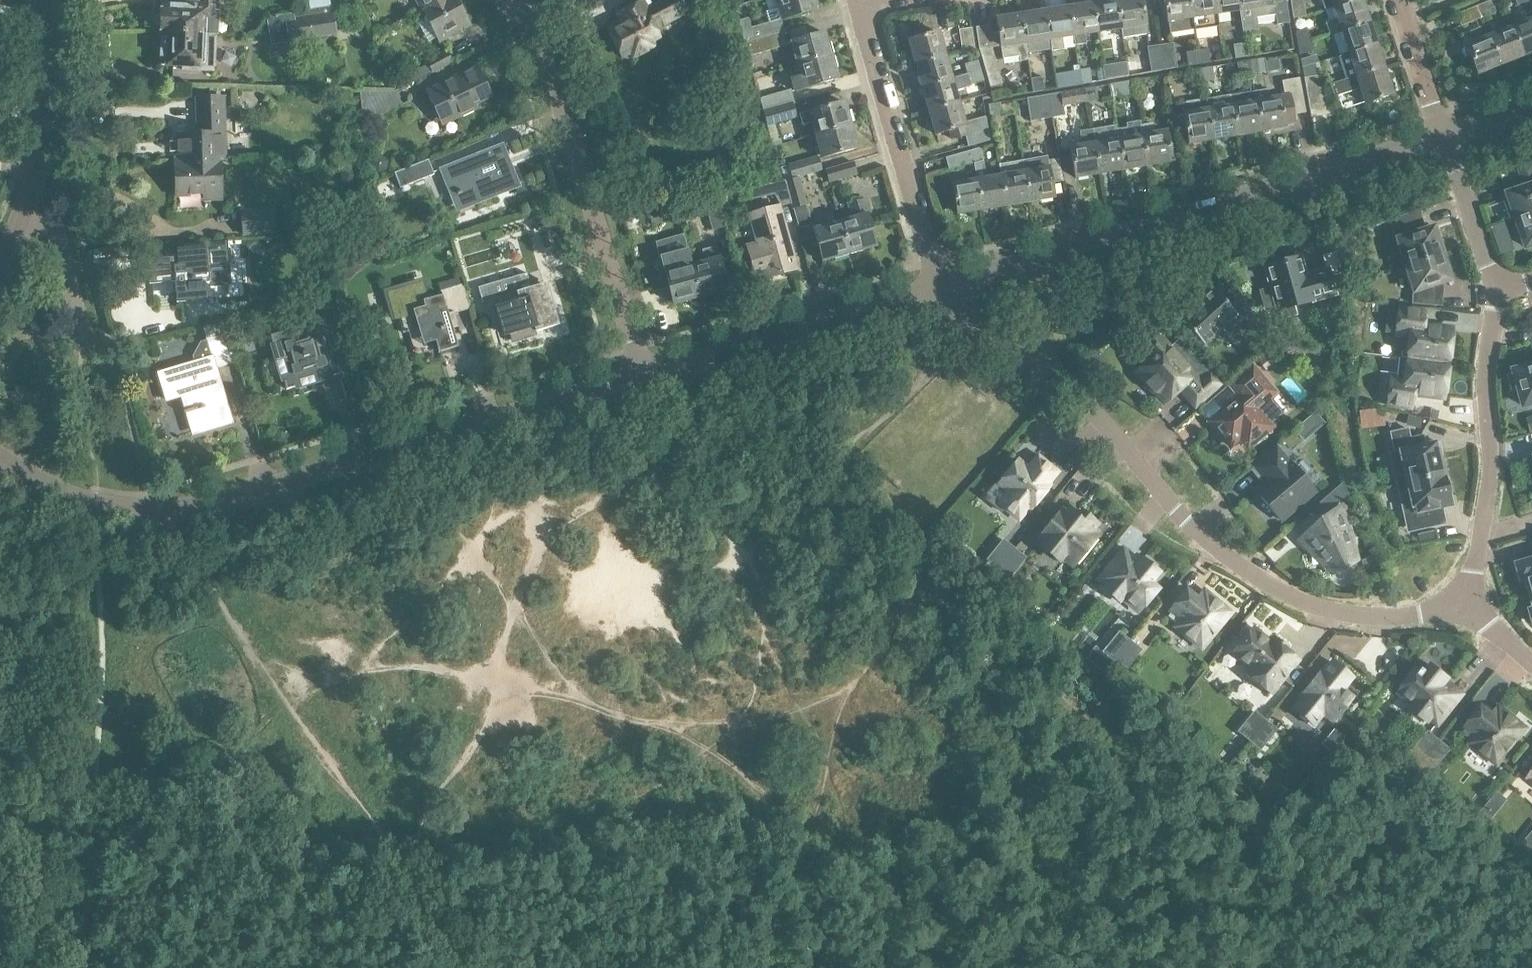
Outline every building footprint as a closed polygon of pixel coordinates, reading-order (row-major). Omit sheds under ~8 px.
[(160,27),(160,34),(207,36),(207,35),(208,19),(211,19),(212,6),(220,6),(221,0),(199,0),(198,5),(161,4),(161,13),(157,15),(157,25),(160,27)] [(298,11),(310,9),(309,1),(308,0),(300,0),(296,1),(298,11)] [(420,6),(439,41),(469,25),(456,0),(432,0),(420,6)] [(622,58),(631,54),(633,59),(655,48),(653,43),(659,39),(654,28),(657,26),(658,29),(688,13),(681,0),(665,0),(647,9),(643,2),(617,16),(620,23),(608,29),(622,58)] [(781,19),(818,9),(816,0),(776,0),(781,19)] [(1096,32),(1120,29),(1116,0),(1114,0),(1092,3),(1096,32)] [(1120,29),(1122,38),(1146,35),(1141,0),(1116,0),(1120,29)] [(1167,20),(1169,20),(1170,34),(1194,30),(1189,0),(1164,0),(1167,20)] [(1194,30),(1219,26),(1216,13),(1214,0),(1189,0),(1194,30)] [(1216,13),(1240,9),(1238,0),(1214,0),(1216,13)] [(1240,9),(1243,32),(1258,29),(1255,7),(1273,4),(1277,25),(1290,23),(1286,0),(1238,0),(1240,9)] [(1293,18),(1306,16),(1304,0),(1290,0),(1293,18)] [(1334,7),(1355,0),(1321,0),(1325,10),(1334,7)] [(1342,30),(1342,31),(1368,22),(1361,0),(1355,0),(1334,7),(1338,18),(1325,22),(1329,35),(1342,30)] [(1490,0),(1473,7),(1478,19),(1495,13),(1490,0)] [(1068,7),(1072,36),(1075,45),(1086,44),(1085,34),(1096,32),(1092,3),(1068,7)] [(336,35),(332,5),(310,9),(298,11),(283,14),(285,21),(289,42),(336,35)] [(1068,7),(1045,10),(1051,49),(1051,51),(1064,49),(1062,37),(1072,36),(1068,7)] [(1461,26),(1478,19),(1473,7),(1456,14),(1461,26)] [(1044,10),(1022,14),(1027,53),(1051,49),(1045,10),(1044,10)] [(980,50),(990,87),(1002,83),(992,48),(1001,46),(1003,59),(1019,56),(1020,62),(1028,60),(1027,53),(1022,14),(996,18),(998,32),(990,33),(989,25),(976,27),(979,50),(980,50)] [(739,21),(744,43),(782,32),(785,32),(781,19),(751,28),(748,18),(739,21)] [(1523,55),(1531,52),(1531,19),(1512,27),(1523,55)] [(1368,22),(1342,31),(1349,53),(1350,55),(1376,46),(1368,22)] [(1501,64),(1523,55),(1512,27),(1490,36),(1501,64)] [(973,50),(970,28),(958,30),(961,52),(973,50)] [(1295,32),(1298,44),(1311,39),(1307,28),(1295,32)] [(786,46),(782,32),(744,43),(748,57),(786,46)] [(791,41),(797,65),(831,56),(825,32),(791,41)] [(908,40),(915,64),(944,56),(937,32),(908,40)] [(157,65),(182,66),(182,71),(215,72),(217,35),(207,35),(207,36),(160,34),(160,41),(158,41),(157,65)] [(1478,74),(1501,64),(1490,36),(1467,46),(1478,74)] [(1298,44),(1300,55),(1315,50),(1311,39),(1298,44)] [(1173,43),(1160,45),(1163,70),(1177,68),(1173,43)] [(1248,58),(1246,43),(1233,45),(1235,60),(1248,58)] [(1149,59),(1125,63),(1127,77),(1163,70),(1160,45),(1147,47),(1149,59)] [(1346,81),(1357,77),(1357,78),(1384,70),(1376,46),(1350,55),(1349,53),(1339,57),(1346,81)] [(1209,48),(1197,50),(1199,65),(1211,63),(1209,48)] [(1197,50),(1185,52),(1188,66),(1199,65),(1197,50)] [(433,74),(453,63),(447,51),(426,62),(428,64),(393,81),(398,90),(432,73),(433,74)] [(800,76),(789,79),(793,91),(837,79),(831,56),(797,65),(800,76)] [(944,56),(915,64),(921,87),(951,79),(951,78),(944,56)] [(1265,58),(1248,61),(1251,75),(1268,72),(1265,58)] [(977,61),(964,65),(967,74),(980,71),(977,61)] [(1240,77),(1251,75),(1248,61),(1237,62),(1240,77)] [(1125,63),(1115,64),(1118,79),(1127,77),(1125,63)] [(1302,67),(1306,89),(1318,87),(1314,63),(1302,67)] [(1202,68),(1205,82),(1214,81),(1211,66),(1202,68)] [(1090,68),(1079,70),(1081,85),(1092,83),(1090,71),(1090,68)] [(1196,84),(1205,82),(1202,68),(1193,70),(1196,84)] [(426,93),(442,125),(476,109),(474,105),(491,97),(477,69),(426,93)] [(1054,75),(1056,89),(1081,85),(1079,70),(1054,74),(1054,75)] [(1384,70),(1357,78),(1365,103),(1392,94),(1384,70)] [(951,79),(921,87),(928,110),(958,102),(955,91),(970,86),(970,85),(983,81),(980,71),(967,74),(951,78),(951,79)] [(1031,79),(1033,93),(1044,91),(1042,77),(1031,79)] [(1144,78),(1132,80),(1135,94),(1146,92),(1144,78)] [(1267,89),(1254,91),(1261,131),(1285,127),(1284,124),(1294,123),(1293,115),(1306,113),(1300,79),(1283,82),(1285,96),(1269,99),(1267,89)] [(1132,80),(1109,84),(1111,98),(1135,94),(1132,80)] [(1002,84),(990,87),(992,93),(1004,91),(1002,84)] [(1306,89),(1309,111),(1327,108),(1324,86),(1318,87),(1306,89)] [(1096,87),(1083,89),(1085,103),(1099,101),(1096,87)] [(1061,93),(1047,95),(1050,118),(1064,115),(1063,106),(1085,103),(1083,89),(1061,93)] [(759,99),(763,112),(792,104),(794,104),(790,90),(759,99)] [(402,105),(396,91),(359,91),(364,124),(402,105)] [(1230,96),(1231,99),(1238,135),(1261,131),(1254,91),(1230,96)] [(1047,95),(1027,98),(1031,121),(1050,118),(1047,95)] [(179,160),(221,158),(225,158),(222,96),(198,97),(199,133),(178,134),(179,160)] [(1207,102),(1214,139),(1237,135),(1238,135),(1231,99),(1207,102)] [(1182,104),(1184,114),(1183,114),(1188,143),(1214,139),(1207,102),(1207,100),(1182,104)] [(810,123),(814,136),(850,125),(843,102),(799,114),(802,125),(810,123)] [(965,134),(968,145),(990,139),(986,117),(964,123),(958,102),(928,110),(935,133),(948,130),(951,138),(965,134)] [(990,119),(1002,116),(1003,116),(1014,114),(1012,103),(1000,105),(1000,102),(988,104),(990,119)] [(792,104),(763,112),(767,125),(796,117),(792,104)] [(1153,123),(1140,126),(1141,135),(1146,164),(1170,160),(1165,131),(1154,133),(1153,123)] [(857,148),(850,125),(814,136),(817,148),(815,148),(818,157),(820,157),(820,158),(857,148)] [(1092,129),(1090,130),(1098,173),(1123,168),(1117,129),(1116,125),(1092,129)] [(1117,129),(1123,168),(1146,164),(1141,135),(1130,137),(1129,127),(1117,129)] [(1074,177),(1098,173),(1090,130),(1080,132),(1082,145),(1069,147),(1074,177)] [(519,186),(502,145),(441,169),(452,198),(472,190),(477,203),(519,186)] [(979,149),(970,151),(974,163),(977,179),(975,179),(981,209),(1004,205),(999,175),(987,178),(983,161),(982,161),(979,149)] [(970,151),(946,158),(949,170),(974,163),(970,151)] [(388,161),(381,155),(373,158),(371,167),(379,173),(387,170),(388,161)] [(818,157),(788,166),(792,179),(799,177),(821,171),(818,157)] [(1021,161),(1028,201),(1052,197),(1046,157),(1035,159),(1021,161)] [(223,196),(221,158),(179,160),(175,161),(176,193),(205,192),(205,197),(223,196)] [(388,193),(434,175),(428,160),(394,173),(396,178),(384,183),(388,193)] [(998,164),(1000,175),(999,175),(1004,205),(1028,201),(1021,161),(998,164)] [(856,175),(852,162),(825,169),(829,183),(856,175)] [(341,184),(357,184),(357,167),(342,166),(341,184)] [(1515,217),(1516,222),(1531,217),(1531,167),(1520,171),(1526,188),(1509,194),(1509,195),(1505,197),(1512,218),(1515,217)] [(792,179),(785,181),(792,204),(794,209),(806,206),(799,177),(792,179)] [(956,213),(981,209),(975,179),(951,184),(956,213)] [(782,206),(792,204),(785,181),(782,182),(747,189),(750,199),(774,194),(782,206)] [(716,195),(703,198),(712,230),(725,226),(716,195)] [(851,219),(840,222),(850,255),(876,247),(862,198),(847,203),(851,219)] [(679,218),(675,205),(649,213),(653,225),(679,218)] [(760,244),(748,248),(756,277),(766,275),(767,278),(797,270),(778,207),(751,214),(760,244)] [(284,231),(282,208),(275,209),(275,208),(240,211),(242,237),(277,233),(277,231),(284,231)] [(1396,239),(1405,266),(1442,254),(1441,252),(1444,251),(1440,239),(1438,240),(1434,227),(1424,230),(1418,211),(1395,219),(1399,230),(1395,232),(1397,239),(1396,239)] [(1516,222),(1520,233),(1522,232),(1528,249),(1531,247),(1531,217),(1516,222)] [(823,263),(850,255),(840,222),(813,230),(823,263)] [(175,282),(176,298),(210,296),(208,274),(223,273),(220,241),(180,245),(180,247),(176,248),(177,257),(147,260),(149,284),(175,282)] [(694,266),(702,296),(729,289),(720,259),(719,259),(716,246),(702,250),(705,263),(694,266)] [(675,303),(702,296),(694,266),(689,250),(663,257),(675,303)] [(1443,257),(1442,254),(1405,266),(1413,293),(1412,304),(1441,306),(1442,292),(1439,291),(1440,284),(1450,281),(1446,268),(1449,268),(1445,256),(1443,257)] [(1311,301),(1335,295),(1328,270),(1312,274),(1313,276),(1305,278),(1299,257),(1264,267),(1276,312),(1280,311),(1282,319),(1295,315),(1293,307),(1312,302),(1311,301)] [(498,298),(500,305),(494,307),(503,337),(509,335),(510,339),(559,325),(547,282),(524,289),(520,275),(478,287),(483,303),(498,298)] [(470,309),(463,284),(441,291),(442,295),(426,299),(421,281),(386,292),(394,320),(398,319),(403,334),(409,332),(416,356),(438,349),(438,352),(458,347),(452,325),(458,323),(455,313),(470,309)] [(1221,329),(1226,334),(1239,322),(1245,328),(1254,321),(1238,293),(1226,304),(1212,289),(1178,319),(1202,346),(1221,329)] [(1403,334),(1400,358),(1448,365),(1452,331),(1423,327),(1424,313),(1399,310),(1396,334),(1403,334)] [(324,319),(270,336),(286,389),(340,373),(324,319)] [(1170,325),(1166,328),(1171,334),(1175,331),(1170,325)] [(207,342),(211,357),(157,373),(165,401),(181,396),(185,411),(182,412),(183,416),(189,414),(194,432),(218,425),(218,427),(231,424),(215,370),(235,364),(227,336),(207,342)] [(1177,344),(1169,351),(1158,339),(1143,352),(1150,360),(1136,373),(1146,384),(1143,386),(1150,394),(1153,392),(1163,403),(1179,388),(1185,395),(1183,396),(1193,408),(1219,385),(1208,374),(1207,374),(1209,376),(1205,378),(1201,374),(1203,372),(1177,344)] [(1266,370),(1279,359),(1272,350),(1258,362),(1266,370)] [(1444,396),(1448,365),(1400,358),(1397,381),(1391,380),(1388,404),(1412,407),(1413,393),(1444,396)] [(1531,405),(1531,365),(1515,370),(1516,373),(1508,375),(1512,390),(1520,388),(1525,406),(1531,405)] [(1239,396),(1209,422),(1224,440),(1240,426),(1254,442),(1272,427),(1269,424),(1281,413),(1269,398),(1275,393),(1253,367),(1230,386),(1239,396)] [(1294,430),(1304,442),(1326,423),(1315,411),(1294,430)] [(1389,454),(1396,485),(1443,475),(1439,456),(1442,456),(1439,443),(1422,447),(1420,437),(1409,439),(1407,429),(1390,433),(1394,453),(1389,454)] [(1289,464),(1287,466),(1275,452),(1256,468),(1268,483),(1255,493),(1278,521),(1313,492),(1289,464)] [(1055,473),(1036,458),(1026,470),(1016,461),(997,485),(1011,496),(1002,507),(1017,520),(1026,508),(1028,510),(1047,487),(1045,485),(1055,473)] [(1443,475),(1396,485),(1404,517),(1413,515),(1417,531),(1435,527),(1434,522),(1445,519),(1442,508),(1450,506),(1448,498),(1451,497),(1447,480),(1444,480),(1443,475)] [(1327,513),(1349,494),(1343,482),(1319,503),(1327,513)] [(1072,566),(1094,539),(1087,534),(1095,524),(1080,513),(1075,519),(1067,512),(1065,515),(1060,511),(1037,539),(1042,543),(1039,547),(1057,561),(1060,557),(1072,566)] [(1301,540),(1313,555),(1316,552),(1332,572),(1352,563),(1343,530),(1346,528),(1334,513),(1301,540)] [(986,560),(998,569),(1015,548),(1003,539),(986,560)] [(1027,558),(1015,548),(998,569),(1009,579),(1027,558)] [(1156,574),(1139,560),(1134,567),(1126,561),(1128,558),(1122,552),(1098,580),(1105,585),(1101,589),(1117,602),(1124,594),(1139,607),(1154,590),(1147,585),(1156,574)] [(1392,556),(1376,561),(1380,574),(1387,572),(1394,564),(1392,556)] [(1531,592),(1531,561),(1519,564),(1523,580),(1528,579),(1531,592)] [(1194,603),(1183,594),(1169,612),(1169,613),(1165,618),(1175,626),(1173,628),(1199,649),(1224,619),(1211,609),(1215,603),(1202,593),(1194,603)] [(1247,673),(1271,693),(1296,663),(1283,654),(1287,649),(1275,639),(1271,643),(1253,629),(1237,649),(1254,664),(1247,673)] [(1103,652),(1114,661),(1130,641),(1119,632),(1103,652)] [(1141,650),(1130,641),(1114,661),(1125,670),(1141,650)] [(1295,709),(1310,721),(1319,710),(1333,721),(1352,698),(1343,690),(1353,679),(1333,662),(1323,674),(1321,672),(1302,696),(1304,697),(1295,709)] [(1413,709),(1430,722),(1431,720),(1437,725),(1459,697),(1452,692),(1450,694),(1443,688),(1450,679),(1433,665),(1428,671),(1425,669),(1422,674),(1417,671),(1404,688),(1420,701),(1413,709)] [(1468,728),(1464,733),(1474,741),(1472,743),(1498,764),(1522,734),(1509,723),(1514,718),(1501,707),(1492,718),(1482,709),(1467,727),(1468,728)] [(1254,711),(1237,732),(1249,741),(1253,736),(1266,720),(1254,711)] [(1249,741),(1260,750),(1277,729),(1266,720),(1253,736),(1249,741)] [(1408,757),(1419,766),(1441,740),(1429,731),(1408,757)] [(1419,766),(1431,776),(1452,749),(1441,740),(1419,766)] [(1531,850),(1531,833),(1524,843),(1531,850)]
